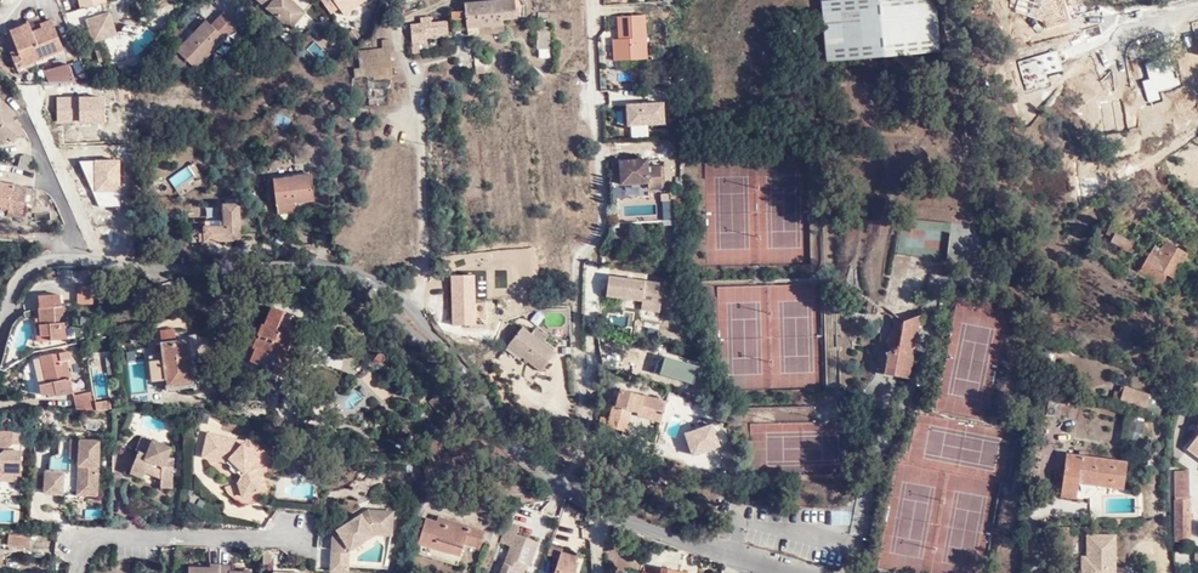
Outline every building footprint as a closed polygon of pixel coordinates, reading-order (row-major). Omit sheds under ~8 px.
[(88,7),(85,0),(77,0),(79,9),(88,7)] [(88,7),(101,40),(117,35),(106,0),(85,0),(88,7)] [(290,25),(304,10),(294,0),(262,0),(290,25)] [(344,15),(365,0),(334,0),(344,15)] [(514,0),(504,0),(464,3),(465,10),(451,11),(452,19),(466,19),(468,35),(503,33),(502,18),(524,17),(523,6),(514,6),(514,0)] [(817,1),(823,61),(936,50),(932,0),(818,0),(817,1)] [(193,74),(235,30),(219,15),(207,27),(202,23),(172,54),(174,56),(190,70),(193,74)] [(645,15),(619,17),(620,39),(613,39),(615,61),(647,59),(645,15)] [(10,34),(16,49),(18,54),(11,57),(15,67),(62,49),(51,22),(39,26),(38,23),(36,18),(27,21),(29,26),(10,34)] [(49,18),(38,23),(39,26),(51,22),(49,18)] [(447,29),(447,22),(431,23),(422,23),(411,24),(412,42),(427,41),(427,36),(427,30),(447,29)] [(548,49),(548,28),(537,29),(538,49),(548,49)] [(113,39),(119,57),(135,51),(128,33),(113,39)] [(379,48),(392,60),(391,47),(379,48)] [(391,75),(392,60),(379,48),(363,49),(357,50),(357,53),(356,54),(354,68),(351,67),(352,77),(353,77),(391,75)] [(181,79),(190,70),(174,56),(166,65),(181,79)] [(74,81),(67,63),(45,69),(49,83),(74,81)] [(132,99),(131,85),(120,86),(126,100),(132,99)] [(114,102),(127,102),(126,101),(126,100),(120,86),(114,87),(114,102)] [(666,129),(665,105),(625,106),(626,129),(666,129)] [(2,138),(6,133),(11,137),(17,130),(5,119),(9,114),(0,106),(0,140),(2,138)] [(6,133),(2,138),(7,142),(11,138),(6,133)] [(32,170),(33,156),(20,155),(19,169),(32,170)] [(647,160),(620,161),(621,184),(648,183),(649,189),(662,188),(661,166),(648,167),(647,160)] [(175,191),(201,176),(194,163),(167,178),(175,191)] [(310,175),(275,180),(278,204),(313,199),(310,175)] [(19,213),(23,188),(0,184),(0,208),(4,209),(3,211),(19,213)] [(240,204),(226,204),(225,228),(207,228),(207,231),(202,232),(202,241),(239,240),(240,229),(236,227),(236,223),(240,221),(240,204)] [(950,222),(901,222),(901,256),(950,256),(950,222)] [(1112,239),(1131,248),(1134,242),(1121,235),(1124,229),(1118,226),(1112,239)] [(1175,277),(1188,252),(1166,240),(1162,248),(1155,245),(1142,270),(1163,281),(1168,273),(1175,277)] [(1133,277),(1135,272),(1127,267),(1124,273),(1133,277)] [(604,294),(639,298),(659,294),(660,284),(607,276),(604,294)] [(91,304),(91,287),(78,288),(78,304),(91,304)] [(526,289),(517,303),(527,310),(537,296),(526,289)] [(656,311),(659,294),(639,298),(638,308),(656,311)] [(36,296),(37,318),(39,336),(48,336),(48,340),(65,339),(62,305),(58,305),(58,295),(36,296)] [(302,330),(305,320),(281,312),(283,304),(270,300),(265,315),(262,315),(254,340),(257,341),(253,352),(276,360),(280,350),(286,352),(289,343),(286,341),(292,327),(302,330)] [(246,324),(250,312),(238,309),(234,319),(246,324)] [(907,377),(919,310),(902,317),(891,311),(880,372),(907,377)] [(39,336),(37,318),(33,318),(34,341),(48,340),(48,336),(39,336)] [(523,327),(508,346),(542,371),(556,354),(523,327)] [(162,357),(150,359),(151,365),(154,384),(166,383),(167,394),(182,391),(181,386),(192,385),(188,355),(184,351),(183,341),(176,343),(176,346),(161,348),(162,357)] [(379,354),(378,355),(376,359),(383,363),(386,359),(386,358),(386,357),(386,356),(385,355),(384,354),(383,354),(382,354),(380,354),(379,354)] [(39,365),(39,367),(42,377),(46,392),(39,394),(41,403),(47,401),(48,403),(56,401),(57,402),(73,398),(64,367),(69,366),(66,357),(39,365)] [(659,377),(693,387),(698,369),(664,360),(659,377)] [(42,377),(39,367),(29,370),(32,380),(42,377)] [(1120,401),(1124,385),(1120,384),(1118,389),(1113,388),(1110,398),(1120,401)] [(1163,398),(1124,385),(1120,401),(1159,413),(1163,398)] [(662,399),(619,387),(614,404),(610,403),(604,426),(622,430),(628,410),(657,420),(662,399)] [(73,403),(73,415),(94,413),(92,408),(91,400),(73,403)] [(210,415),(198,412),(197,422),(208,424),(210,415)] [(1140,439),(1143,421),(1134,419),(1131,438),(1140,439)] [(1185,447),(1197,458),(1197,430),(1185,447)] [(22,474),(23,433),(0,432),(0,455),(1,455),(0,456),(0,479),(5,474),(22,474)] [(245,497),(260,492),(253,467),(258,461),(259,459),(254,454),(260,447),(251,439),(241,450),(233,444),(234,441),(209,435),(204,458),(226,463),(243,477),(240,483),(245,497)] [(148,455),(154,440),(142,436),(136,449),(140,451),(148,455)] [(140,451),(132,470),(146,476),(147,472),(161,478),(161,484),(174,484),(175,468),(165,464),(168,458),(172,448),(154,440),(148,455),(140,451)] [(73,441),(72,454),(81,454),(81,459),(80,474),(47,472),(46,494),(99,496),(101,442),(73,441)] [(1060,489),(1076,491),(1078,483),(1121,488),(1125,462),(1064,454),(1060,489)] [(175,459),(168,458),(165,464),(175,468),(175,459)] [(253,467),(260,492),(268,490),(258,461),(253,467)] [(146,476),(132,470),(131,473),(144,479),(146,476)] [(22,474),(5,474),(0,479),(0,482),(22,483),(22,474)] [(1177,477),(1177,490),(1192,490),(1192,478),(1177,477)] [(1075,499),(1076,491),(1060,489),(1058,497),(1075,499)] [(1192,490),(1177,490),(1175,540),(1184,540),(1189,540),(1192,490)] [(334,533),(331,571),(348,572),(349,551),(374,534),(392,536),(394,512),(369,510),(364,513),(334,533)] [(418,541),(459,553),(463,541),(478,545),(483,530),(437,516),(435,521),(425,518),(418,541)] [(503,543),(514,547),(507,564),(504,572),(526,572),(529,566),(532,568),(541,543),(519,535),(521,529),(512,525),(507,532),(503,543)] [(32,537),(9,534),(8,545),(30,548),(32,537)] [(1089,535),(1088,572),(1117,572),(1118,535),(1089,535)] [(1184,548),(1184,540),(1175,540),(1174,547),(1184,548)] [(456,564),(459,553),(418,541),(415,552),(456,564)] [(580,554),(554,549),(549,572),(577,572),(580,554)] [(643,562),(641,572),(691,572),(693,563),(681,561),(680,569),(679,572),(673,571),(674,568),(643,562)]
